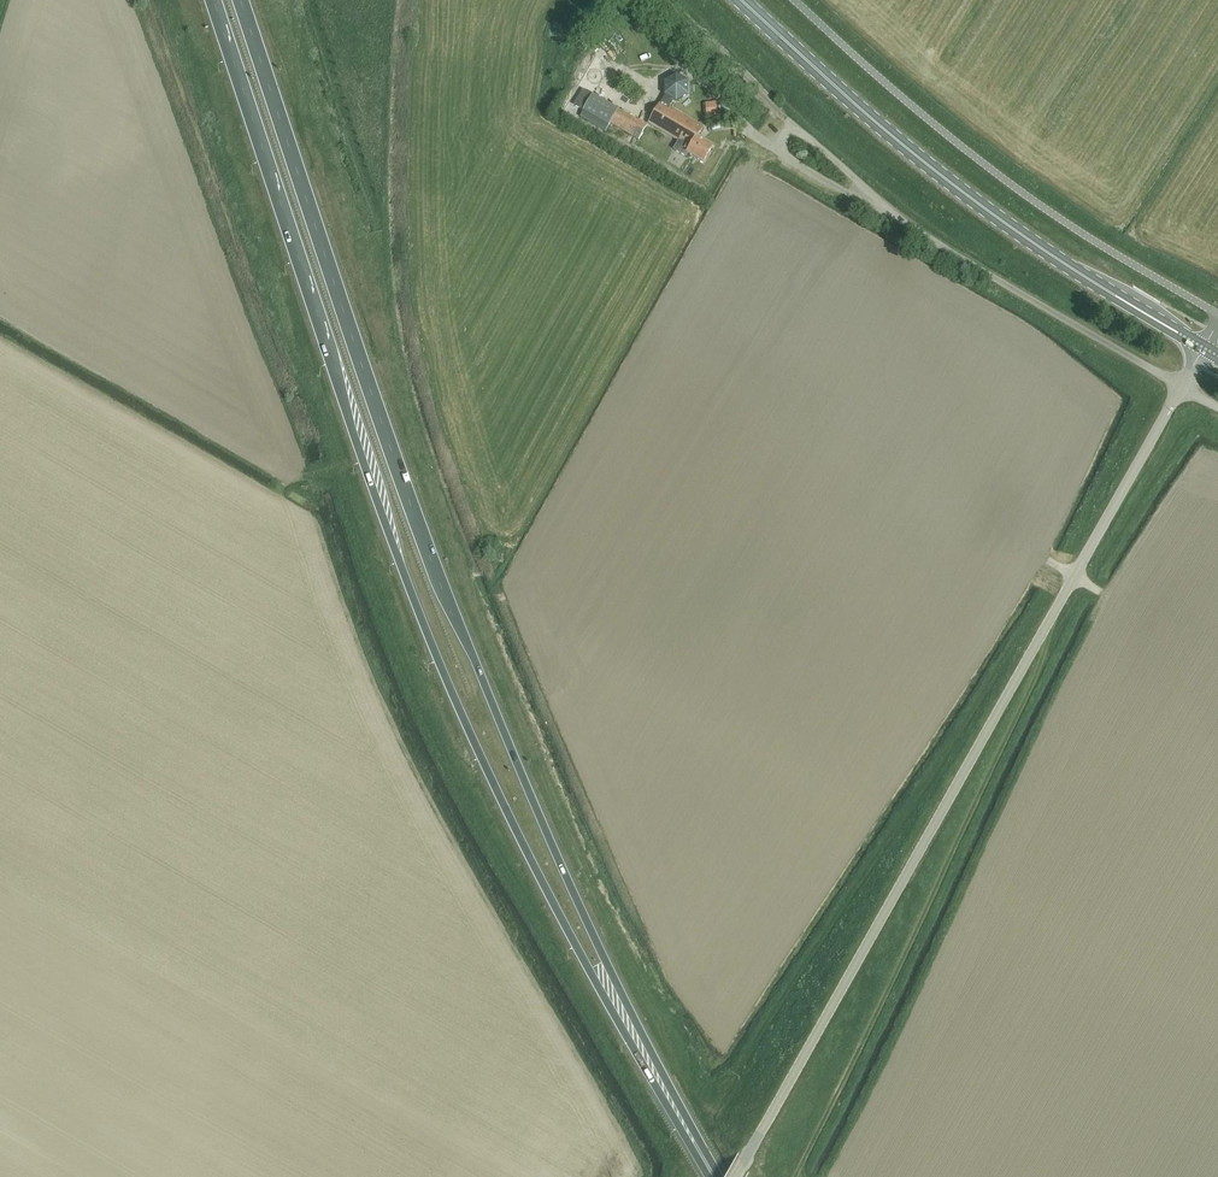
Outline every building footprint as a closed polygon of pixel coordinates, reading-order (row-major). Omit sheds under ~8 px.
[(661,103),(669,107),(674,100),(676,101),(687,95),(687,82),(676,76),(665,82),(665,95),(666,95),(661,103)] [(583,91),(575,106),(609,126),(604,136),(624,148),(629,139),(635,142),(637,139),(639,140),(647,126),(593,95),(592,96),(583,91)] [(661,103),(660,102),(648,123),(680,142),(675,150),(686,156),(687,153),(703,163),(713,147),(697,137),(703,127),(669,107),(661,103)]
